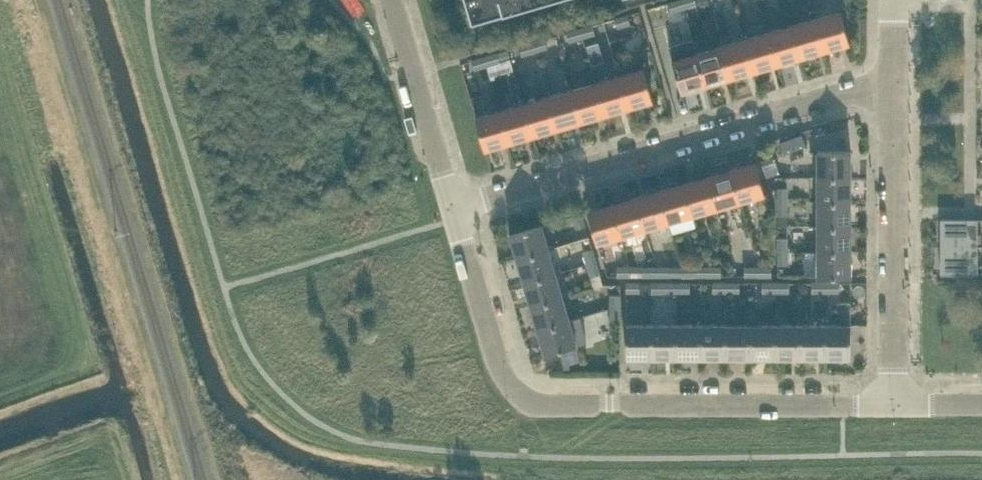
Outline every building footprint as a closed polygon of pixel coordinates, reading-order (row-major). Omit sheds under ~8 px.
[(473,19),(538,0),(468,0),(473,19)] [(684,7),(682,0),(673,0),(669,1),(671,11),(684,7)] [(826,48),(850,41),(841,9),(816,16),(826,48)] [(618,26),(631,22),(628,13),(615,17),(618,26)] [(802,55),(826,48),(816,16),(793,23),(802,55)] [(580,27),(583,36),(596,33),(593,23),(580,27)] [(778,62),(802,55),(793,23),(769,30),(778,62)] [(570,40),(583,36),(580,27),(567,31),(570,40)] [(754,69),(778,62),(769,30),(745,37),(754,69)] [(533,41),(535,50),(548,46),(546,37),(533,41)] [(731,76),(754,69),(745,37),(721,44),(731,76)] [(522,54),(535,50),(533,41),(520,45),(522,54)] [(707,83),(731,76),(721,44),(697,51),(707,83)] [(488,64),(501,60),(498,51),(485,55),(488,64)] [(682,90),(707,83),(697,51),(673,58),(682,90)] [(475,68),(488,64),(485,55),(472,59),(475,68)] [(629,106),(654,99),(644,67),(620,74),(629,106)] [(605,113),(629,106),(620,74),(596,81),(605,113)] [(582,120),(605,113),(596,81),(572,88),(582,120)] [(558,127),(582,120),(572,88),(548,95),(558,127)] [(534,134),(558,127),(548,95),(525,102),(534,134)] [(510,141),(534,134),(525,102),(501,109),(510,141)] [(486,148),(510,141),(501,109),(476,116),(486,148)] [(852,175),(852,149),(818,149),(818,175),(852,175)] [(765,168),(774,165),(771,156),(762,159),(765,168)] [(741,199),(766,192),(756,160),(732,168),(741,199)] [(718,206),(741,199),(732,168),(708,175),(718,206)] [(694,213),(718,206),(708,175),(684,181),(694,213)] [(851,200),(852,175),(818,175),(818,200),(851,200)] [(778,200),(788,200),(788,176),(767,176),(771,187),(778,186),(778,200)] [(694,213),(684,181),(660,188),(670,220),(694,213)] [(646,227),(670,220),(660,188),(637,195),(646,227)] [(622,234),(646,227),(637,195),(613,202),(622,234)] [(788,213),(788,200),(778,200),(778,213),(788,213)] [(851,225),(851,200),(818,200),(818,225),(851,225)] [(598,241),(622,234),(613,202),(588,209),(598,241)] [(577,227),(586,224),(582,211),(573,214),(577,227)] [(778,225),(788,225),(788,213),(778,213),(778,225)] [(978,218),(977,218),(941,218),(941,245),(978,245),(978,218)] [(518,257),(549,247),(542,223),(510,232),(518,257)] [(788,236),(788,225),(778,225),(778,236),(788,236)] [(851,249),(851,225),(818,225),(818,249),(851,249)] [(588,261),(597,258),(590,235),(580,238),(588,261)] [(778,249),(788,249),(788,236),(778,236),(778,249)] [(978,273),(978,245),(941,245),(941,273),(978,273)] [(525,280),(556,271),(549,247),(518,257),(525,280)] [(788,263),(788,249),(778,249),(778,263),(788,263)] [(851,275),(851,249),(818,249),(818,275),(851,275)] [(597,258),(588,261),(592,274),(600,272),(601,272),(597,258)] [(631,274),(631,265),(618,265),(618,274),(631,274)] [(657,274),(657,265),(643,265),(643,274),(657,274)] [(657,265),(657,274),(670,274),(670,265),(657,265)] [(708,275),(708,265),(694,265),(694,274),(708,275)] [(708,265),(708,275),(721,275),(721,265),(708,265)] [(759,275),(759,265),(745,265),(745,275),(759,275)] [(759,265),(759,275),(772,275),(772,265),(759,265)] [(531,304),(563,294),(556,271),(525,280),(531,304)] [(600,272),(592,274),(595,285),(603,283),(600,272)] [(813,290),(826,290),(826,281),(813,280),(813,290)] [(826,281),(826,290),(851,290),(851,280),(826,281)] [(627,290),(641,290),(641,281),(627,281),(627,290)] [(664,290),(664,281),(653,281),(653,290),(664,290)] [(664,290),(677,290),(677,281),(664,281),(664,290)] [(677,281),(677,290),(691,290),(691,281),(677,281)] [(714,290),(727,290),(727,281),(714,281),(714,290)] [(727,281),(727,290),(741,290),(741,281),(727,281)] [(752,290),(776,290),(776,281),(752,281),(752,290)] [(776,281),(776,290),(790,290),(790,281),(776,281)] [(611,306),(621,306),(621,290),(611,290),(611,306)] [(538,328),(570,318),(563,294),(531,304),(538,328)] [(826,356),(851,356),(851,301),(838,301),(838,322),(826,322),(826,356)] [(621,320),(621,306),(611,306),(611,320),(621,320)] [(546,352),(578,343),(570,318),(538,328),(546,352)] [(776,356),(801,356),(801,322),(776,323),(776,356)] [(801,356),(826,356),(826,322),(801,322),(801,356)] [(627,356),(652,356),(653,323),(627,323),(627,356)] [(652,356),(677,356),(677,323),(653,323),(652,356)] [(677,356),(702,356),(702,323),(677,323),(677,356)] [(702,356),(727,356),(727,323),(702,323),(702,356)] [(727,356),(751,356),(751,323),(727,323),(727,356)] [(751,356),(776,356),(776,323),(751,323),(751,356)] [(942,364),(959,365),(960,352),(943,351),(942,364)]
